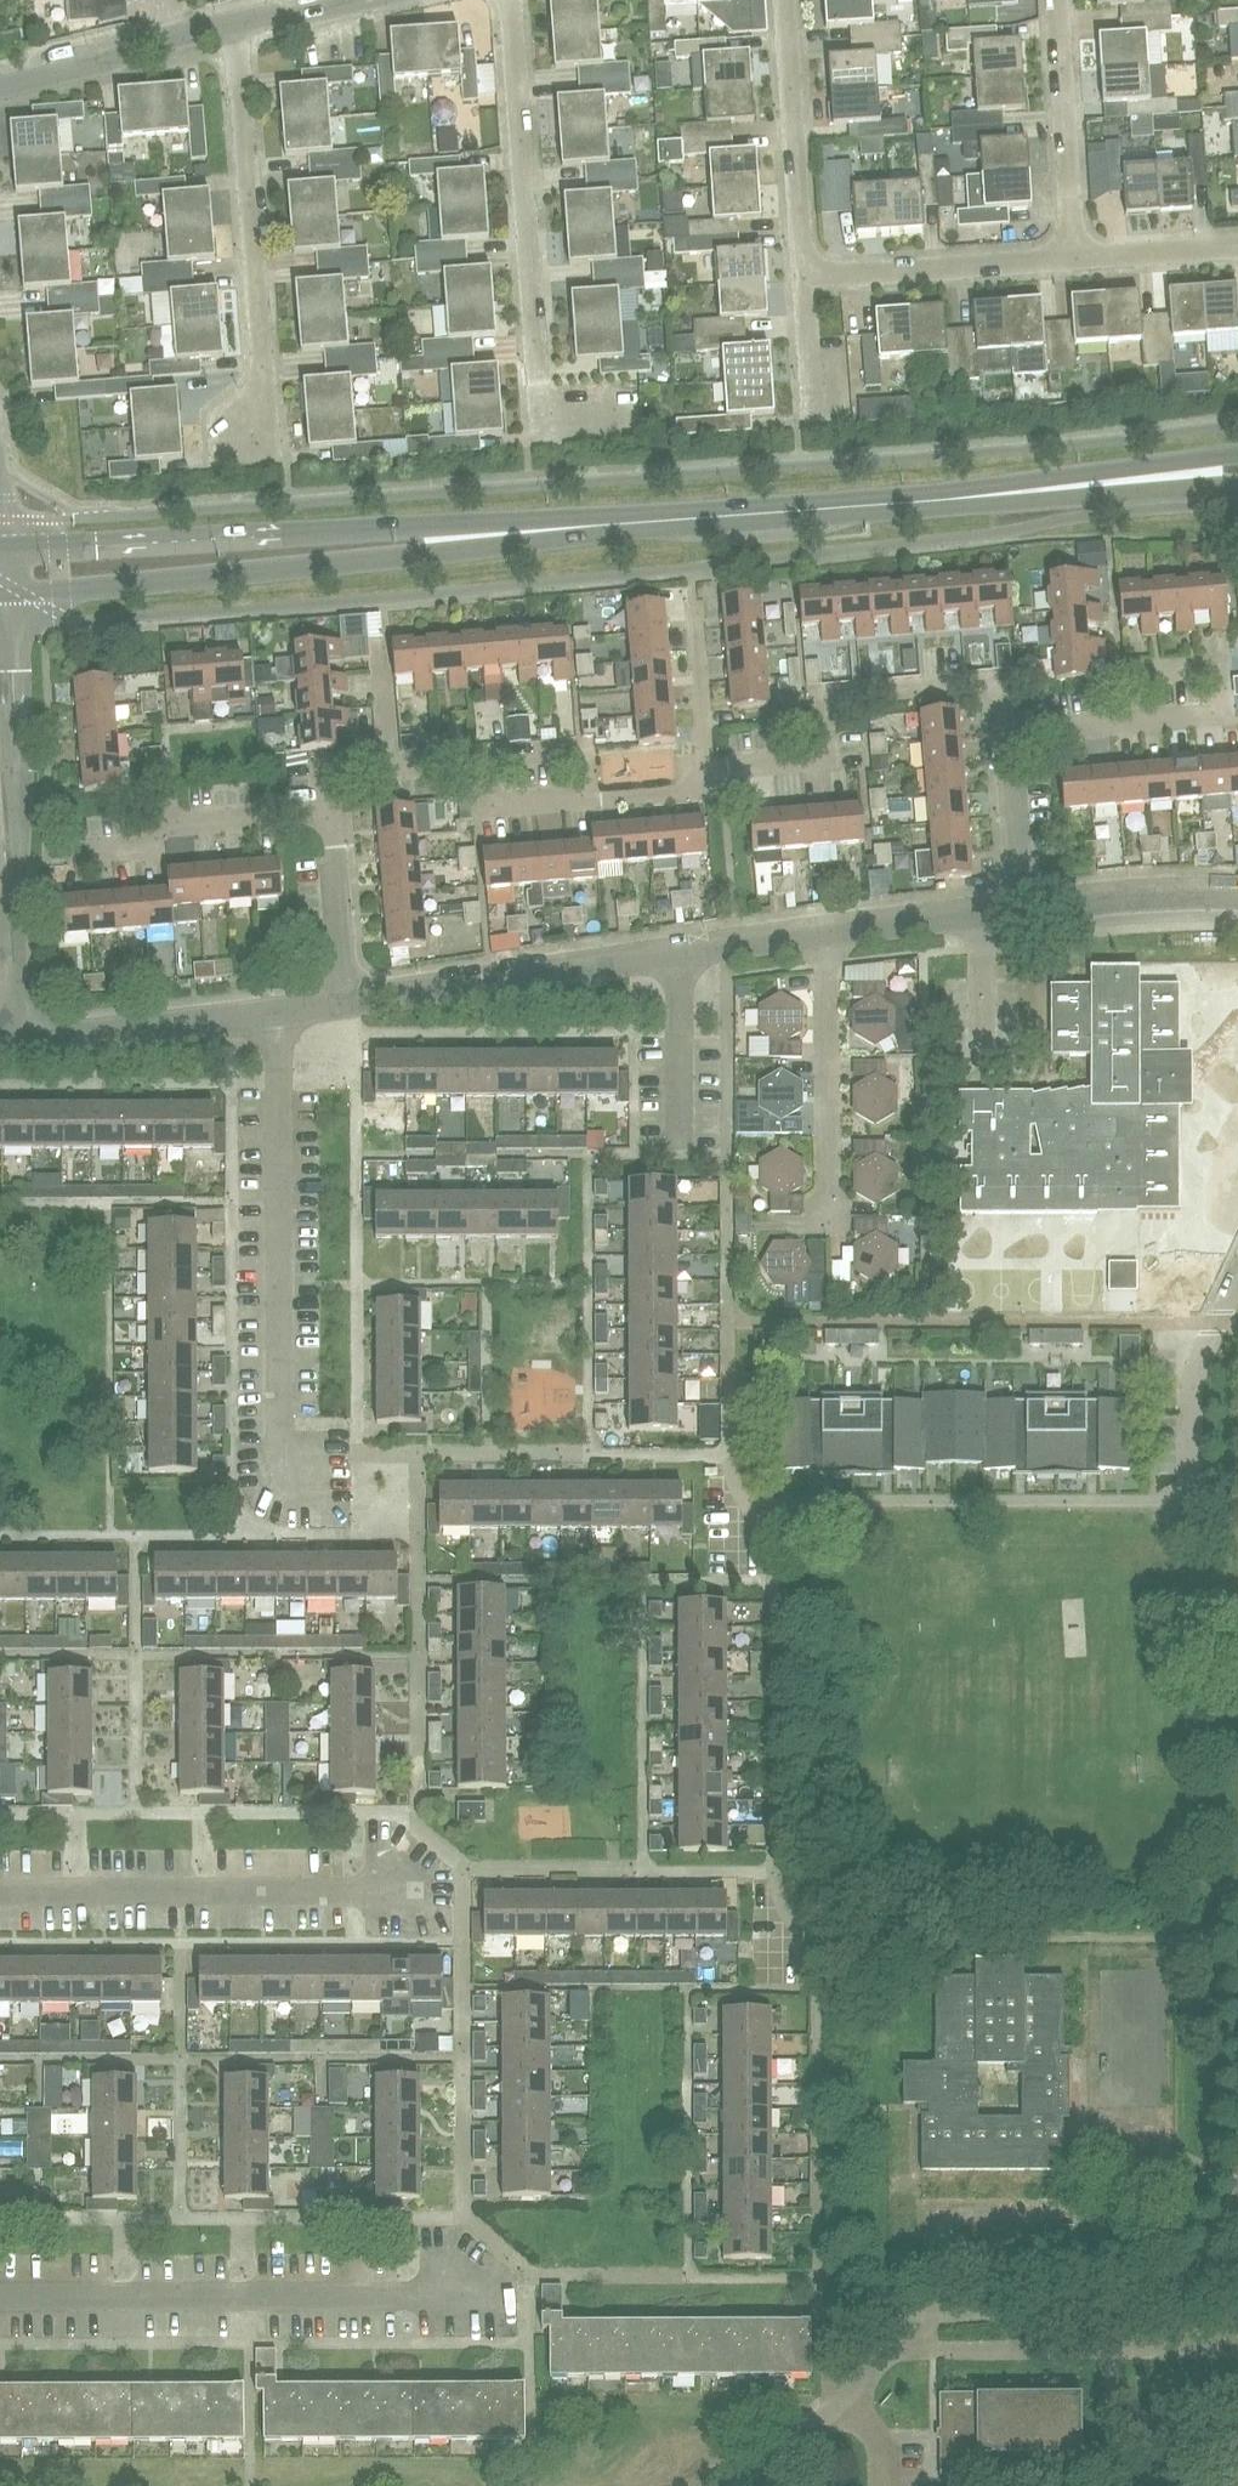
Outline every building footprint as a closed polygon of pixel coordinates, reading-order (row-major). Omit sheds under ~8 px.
[(70,24),(100,22),(99,5),(128,3),(128,0),(68,0),(70,24)] [(551,1),(554,35),(601,31),(599,0),(568,0),(551,1)] [(700,5),(699,0),(649,0),(651,34),(667,33),(666,6),(700,5)] [(700,5),(728,3),(730,32),(750,31),(748,0),(699,0),(700,5)] [(902,22),(875,23),(873,0),(826,0),(828,27),(859,25),(860,39),(903,37),(902,22)] [(923,33),(939,32),(937,0),(921,0),(923,33)] [(1146,0),(1099,0),(1099,6),(1129,4),(1130,18),(1173,15),(1172,1),(1146,3),(1146,0)] [(1221,11),(1222,27),(1237,25),(1237,10),(1221,11)] [(1101,36),(1103,68),(1150,65),(1148,33),(1174,31),(1173,15),(1130,18),(1131,34),(1101,36)] [(426,30),(429,77),(462,75),(464,101),(480,100),(477,57),(462,58),(460,27),(426,30)] [(975,45),(977,78),(1024,75),(1022,41),(992,43),(991,28),(948,31),(950,52),(970,51),(969,45),(975,45)] [(379,64),(382,107),(398,106),(396,79),(429,77),(426,30),(392,32),(395,63),(379,64)] [(0,35),(0,45),(1,48),(24,44),(22,31),(0,35)] [(588,81),(631,78),(629,63),(604,65),(601,31),(554,35),(556,68),(587,66),(588,81)] [(1173,66),(1172,34),(1152,34),(1153,67),(1173,66)] [(830,57),(833,91),(880,87),(877,54),(904,52),(903,37),(860,39),(861,55),(830,57)] [(720,40),(677,43),(678,58),(705,57),(707,91),(753,88),(751,53),(721,55),(720,40)] [(1153,100),(1150,65),(1103,68),(1105,104),(1136,102),(1137,117),(1180,114),(1178,98),(1153,100)] [(281,90),(284,123),(330,119),(328,85),(354,83),(353,68),(311,71),(312,87),(281,90)] [(1026,109),(1024,75),(977,78),(979,112),(953,114),(954,129),(997,126),(996,111),(1026,109)] [(559,99),(561,133),(608,129),(606,95),(632,93),(631,78),(588,81),(589,96),(559,99)] [(188,87),(154,90),(158,136),(191,133),(193,160),(209,159),(205,116),(190,117),(188,87)] [(858,123),(859,138),(910,134),(908,119),(882,121),(880,87),(833,91),(834,104),(830,105),(832,124),(835,124),(835,125),(858,123)] [(753,88),(707,91),(709,124),(682,126),(683,141),(727,138),(726,122),(755,120),(753,88)] [(124,139),(158,136),(154,90),(121,92),(123,122),(108,124),(111,167),(126,166),(124,139)] [(1226,94),(1227,109),(1237,108),(1237,93),(1226,94)] [(13,126),(15,159),(62,155),(59,122),(86,120),(84,104),(42,108),(43,123),(13,126)] [(1227,109),(1204,110),(1206,136),(1207,159),(1207,160),(1224,159),(1222,138),(1218,139),(1217,135),(1229,134),(1228,125),(1237,124),(1237,108),(1227,109)] [(333,152),(330,119),(284,123),(287,156),(317,153),(319,169),(361,166),(360,150),(333,152)] [(982,161),(983,176),(1030,172),(1028,138),(998,140),(997,126),(954,129),(955,145),(962,144),(963,163),(982,161)] [(611,162),(608,129),(561,133),(563,166),(594,164),(595,179),(638,176),(636,161),(611,162)] [(1192,162),(1159,165),(1163,212),(1195,210),(1193,179),(1209,178),(1207,160),(1207,159),(1206,136),(1191,137),(1192,162)] [(712,170),(713,188),(759,185),(757,150),(728,152),(727,138),(683,141),(659,143),(660,166),(685,164),(684,156),(711,154),(712,170)] [(1128,214),(1163,212),(1159,165),(1125,167),(1123,141),(1108,142),(1111,185),(1126,184),(1128,214)] [(64,189),(62,155),(15,159),(18,193),(49,190),(50,205),(92,202),(91,186),(64,189)] [(922,183),(889,185),(893,232),(926,229),(924,199),(939,198),(936,156),(920,157),(922,183)] [(455,173),(454,158),(411,161),(412,177),(438,174),(441,208),(488,205),(485,171),(455,173)] [(858,234),(893,232),(889,185),(856,188),(854,161),(837,163),(840,205),(856,204),(858,234)] [(289,187),(292,220),(338,217),(335,183),(363,180),(361,166),(319,169),(320,184),(289,187)] [(1032,207),(1030,172),(983,176),(985,210),(960,211),(961,226),(1003,224),(1002,209),(1032,207)] [(566,196),(568,230),(615,227),(613,193),(639,191),(638,176),(595,179),(596,194),(566,196)] [(138,198),(149,198),(152,232),(167,231),(167,230),(214,226),(211,192),(181,195),(180,180),(137,183),(138,198)] [(761,218),(759,185),(713,188),(715,221),(689,223),(688,217),(664,219),(665,240),(690,239),(733,236),(732,220),(761,218)] [(23,256),(70,253),(67,220),(93,218),(92,202),(50,205),(51,221),(20,223),(23,256)] [(488,205),(441,208),(443,242),(417,244),(418,259),(461,256),(460,241),(490,239),(488,205)] [(341,250),(338,217),(292,220),(295,254),(325,251),(327,267),(370,263),(368,248),(341,250)] [(216,259),(214,226),(167,230),(167,231),(170,263),(143,265),(145,281),(187,277),(186,261),(216,259)] [(602,277),(645,274),(644,259),(618,261),(615,227),(568,230),(571,265),(601,262),(602,277)] [(718,253),(720,286),(766,283),(764,249),(734,251),(733,236),(690,239),(691,255),(718,253)] [(57,303),(100,299),(99,284),(72,286),(70,253),(23,256),(25,290),(56,287),(57,303)] [(461,256),(418,259),(419,275),(446,273),(448,306),(494,303),(492,269),(462,271),(461,256)] [(300,318),(347,314),(344,281),(371,279),(370,263),(327,267),(328,281),(297,283),(300,318)] [(575,328),(622,325),(620,292),(646,290),(645,274),(602,277),(603,293),(573,295),(575,328)] [(187,277),(145,281),(146,295),(172,293),(175,327),(221,324),(219,290),(189,292),(187,277)] [(768,317),(766,283),(720,286),(722,320),(695,322),(696,337),(739,334),(739,319),(768,317)] [(1204,289),(1207,337),(1237,334),(1237,287),(1204,289)] [(1174,339),(1207,337),(1204,289),(1170,292),(1172,322),(1158,323),(1160,367),(1161,366),(1163,395),(1177,394),(1174,339)] [(1106,297),(1109,344),(1143,341),(1145,368),(1160,367),(1158,323),(1142,324),(1140,295),(1106,297)] [(1076,346),(1109,344),(1106,297),(1072,300),(1074,329),(1059,330),(1063,374),(1077,372),(1076,346)] [(28,320),(31,354),(77,350),(75,317),(101,315),(100,299),(57,303),(58,318),(28,320)] [(1008,304),(1012,351),(1013,377),(1049,375),(1050,396),(1064,395),(1063,374),(1059,330),(1045,332),(1042,302),(1008,304)] [(497,338),(494,303),(448,306),(451,340),(424,342),(425,357),(468,354),(467,340),(497,338)] [(978,354),(1012,351),(1008,304),(974,307),(977,336),(962,337),(965,381),(980,379),(978,354)] [(911,311),(914,358),(948,356),(950,382),(965,381),(962,337),(947,338),(945,309),(911,311)] [(864,345),(868,388),(882,387),(880,361),(914,358),(911,311),(877,314),(880,343),(864,345)] [(334,364),(377,361),(376,346),(349,348),(347,314),(300,318),(303,351),(333,349),(334,364)] [(224,357),(221,324),(175,327),(177,360),(151,362),(152,378),(195,375),(194,359),(224,357)] [(652,372),(651,357),(625,359),(622,325),(575,328),(578,363),(608,361),(609,375),(652,372)] [(739,334),(696,337),(697,352),(724,351),(726,384),(772,381),(770,348),(741,349),(739,334)] [(79,399),(108,397),(107,381),(80,384),(77,350),(31,354),(34,387),(64,385),(65,400),(79,399)] [(453,372),(455,404),(502,401),(499,367),(469,370),(468,354),(425,357),(426,374),(453,372)] [(305,382),(308,416),(355,412),(352,378),(379,376),(377,361),(334,364),(335,380),(305,382)] [(128,380),(107,381),(108,397),(132,395),(134,428),(181,425),(179,391),(149,393),(148,378),(128,380)] [(678,421),(679,437),(746,432),(745,417),(774,415),(772,381),(726,384),(729,418),(702,420),(678,421)] [(917,397),(866,400),(867,421),(919,418),(917,397)] [(458,438),(431,440),(432,455),(476,452),(475,438),(504,436),(502,401),(455,404),(458,438)] [(357,445),(355,412),(308,416),(310,449),(342,447),(343,462),(385,459),(384,443),(357,445)] [(181,425),(134,428),(137,462),(110,464),(112,480),(155,476),(154,461),(184,459),(181,425)] [(1084,572),(1113,571),(1111,544),(1082,546),(1084,572)] [(1101,591),(1100,573),(1053,577),(1054,592),(1051,593),(1052,613),(1086,610),(1086,608),(1085,593),(1101,591)] [(976,578),(980,630),(981,630),(980,613),(996,612),(998,628),(1015,627),(1011,580),(996,581),(995,577),(976,578)] [(941,581),(945,633),(946,633),(945,616),(961,615),(963,631),(980,630),(976,578),(974,578),(974,583),(962,584),(961,580),(941,581)] [(1230,629),(1226,582),(1211,584),(1210,580),(1190,581),(1193,616),(1195,616),(1212,615),(1213,631),(1230,629)] [(905,584),(910,636),(911,636),(910,619),(927,617),(928,634),(945,633),(941,581),(939,581),(939,585),(927,586),(927,582),(905,584)] [(1193,616),(1190,581),(1189,581),(1189,586),(1176,587),(1176,582),(1156,584),(1159,619),(1160,619),(1176,618),(1178,634),(1196,632),(1195,616),(1193,616)] [(870,587),(875,639),(877,638),(875,622),(892,620),(893,637),(910,636),(905,584),(904,584),(904,588),(892,589),(891,585),(870,587)] [(1120,587),(1123,622),(1141,620),(1143,637),(1162,635),(1160,619),(1159,619),(1156,584),(1154,584),(1155,588),(1141,589),(1141,585),(1120,587)] [(835,590),(840,642),(842,641),(840,625),(857,623),(858,640),(875,639),(870,587),(869,587),(869,591),(857,592),(857,588),(835,590)] [(822,591),(800,593),(803,627),(822,625),(824,643),(840,642),(835,590),(835,594),(822,595),(822,591)] [(764,625),(764,624),(761,597),(724,600),(727,628),(764,625)] [(665,605),(629,608),(631,636),(668,633),(665,605)] [(787,623),(796,622),(795,606),(785,606),(787,623)] [(1086,610),(1052,613),(1052,614),(1056,614),(1057,627),(1053,628),(1055,647),(1090,644),(1089,643),(1088,626),(1104,625),(1103,607),(1086,608),(1086,610)] [(797,637),(796,622),(787,623),(788,638),(797,637)] [(729,655),(766,652),(764,625),(727,628),(729,655)] [(576,640),(592,639),(591,629),(576,630),(576,640)] [(574,681),(570,641),(570,634),(554,635),(553,631),(533,633),(536,667),(538,667),(554,666),(556,682),(574,681)] [(536,667),(533,633),(531,633),(531,637),(520,638),(519,634),(499,636),(502,670),(504,670),(520,669),(521,685),(540,683),(538,667),(536,667)] [(631,636),(634,663),(670,660),(668,633),(631,636)] [(499,636),(498,636),(498,639),(484,640),(484,637),(464,639),(467,673),(468,673),(486,671),(487,688),(505,686),(504,670),(502,670),(499,636)] [(277,662),(279,683),(332,679),(332,677),(347,676),(347,675),(330,677),(328,660),(369,656),(367,639),(296,645),(297,660),(277,662)] [(464,639),(462,639),(462,642),(450,643),(450,640),(429,641),(432,676),(434,676),(451,674),(453,690),(470,689),(468,673),(467,673),(464,639)] [(393,645),(396,679),(416,677),(418,693),(436,692),(434,676),(432,676),(429,641),(428,642),(428,645),(414,646),(414,643),(393,645)] [(1055,647),(1055,648),(1055,649),(1059,648),(1060,661),(1056,662),(1058,683),(1093,680),(1091,661),(1107,660),(1106,641),(1089,643),(1090,644),(1055,647)] [(997,648),(999,671),(999,672),(1014,671),(1012,647),(997,648)] [(902,673),(913,672),(911,649),(900,650),(902,673)] [(731,683),(768,680),(766,652),(729,655),(731,683)] [(211,692),(213,692),(229,690),(231,707),(248,705),(244,658),(228,659),(228,655),(208,657),(211,692)] [(216,723),(213,692),(211,692),(208,657),(206,657),(206,661),(193,662),(193,658),(173,660),(176,695),(190,693),(191,707),(193,708),(194,725),(216,723)] [(594,667),(593,657),(578,658),(579,668),(594,667)] [(636,691),(672,688),(670,660),(634,663),(636,691)] [(791,678),(801,677),(800,660),(790,661),(791,678)] [(806,664),(808,688),(823,687),(820,662),(806,664)] [(255,666),(256,683),(276,682),(275,664),(255,666)] [(594,667),(579,668),(580,678),(595,677),(594,667)] [(348,693),(347,676),(332,677),(332,679),(279,683),(279,684),(299,682),(300,695),(296,695),(298,716),(335,713),(335,711),(333,711),(331,695),(348,693)] [(801,677),(791,678),(792,693),(803,692),(801,677)] [(113,679),(77,682),(79,710),(116,707),(113,679)] [(734,711),(771,708),(768,680),(731,683),(734,711)] [(638,719),(675,716),(672,688),(636,691),(638,719)] [(158,703),(158,694),(142,695),(143,705),(158,703)] [(158,703),(143,705),(144,714),(159,713),(158,703)] [(116,707),(79,710),(82,738),(118,735),(116,707)] [(335,713),(298,716),(302,716),(303,729),(299,730),(301,751),(336,748),(334,729),(351,728),(349,710),(335,711),(335,713)] [(959,711),(923,714),(925,742),(961,739),(959,711)] [(583,723),(599,722),(598,712),(582,713),(583,723)] [(675,716),(638,719),(641,746),(677,743),(675,716)] [(541,738),(534,720),(510,729),(518,748),(541,738)] [(599,722),(583,723),(584,733),(600,732),(599,722)] [(118,735),(82,738),(84,766),(121,763),(118,735)] [(872,747),(888,745),(887,736),(872,736),(872,747)] [(961,739),(925,742),(928,770),(963,767),(961,739)] [(872,747),(873,757),(889,755),(888,745),(872,747)] [(148,760),(163,759),(162,749),(147,750),(148,760)] [(163,759),(148,760),(149,770),(164,768),(163,759)] [(1232,797),(1237,797),(1237,759),(1229,760),(1232,797)] [(1201,763),(1204,800),(1232,797),(1229,760),(1201,763)] [(121,763),(84,766),(86,794),(123,791),(121,763)] [(1173,765),(1176,802),(1204,800),(1201,763),(1173,765)] [(1145,768),(1149,804),(1176,802),(1173,765),(1145,768)] [(963,767),(928,770),(930,798),(966,795),(963,767)] [(1118,770),(1121,807),(1149,804),(1145,768),(1118,770)] [(1090,772),(1093,809),(1121,807),(1118,770),(1090,772)] [(1062,775),(1065,812),(1093,809),(1090,772),(1062,775)] [(872,803),(888,802),(887,792),(871,792),(872,803)] [(966,795),(930,798),(933,826),(968,823),(966,795)] [(888,802),(872,803),(873,812),(889,811),(888,802)] [(835,809),(838,846),(866,844),(863,807),(835,809)] [(381,839),(418,836),(416,808),(379,811),(381,839)] [(838,846),(835,809),(807,812),(810,849),(838,846)] [(810,849),(807,812),(779,814),(783,851),(810,849)] [(783,851),(779,814),(752,816),(755,853),(783,851)] [(708,857),(705,820),(678,823),(681,859),(708,857)] [(459,832),(474,831),(473,822),(459,823),(459,832)] [(681,859),(678,823),(650,825),(653,861),(681,859)] [(968,823),(933,826),(935,854),(971,850),(968,823)] [(653,861),(650,825),(622,827),(625,864),(653,861)] [(625,864),(622,827),(594,830),(599,880),(601,880),(599,866),(625,864)] [(599,880),(594,830),(593,830),(594,845),(568,847),(571,883),(599,880)] [(1207,836),(1209,851),(1218,850),(1217,835),(1207,836)] [(384,867),(420,864),(418,836),(381,839),(384,867)] [(1209,851),(1207,836),(1197,836),(1199,852),(1209,851)] [(1152,839),(1153,854),(1164,853),(1162,838),(1152,839)] [(1153,854),(1152,839),(1142,840),(1144,855),(1153,854)] [(1096,843),(1097,859),(1108,858),(1107,842),(1096,843)] [(1097,859),(1096,843),(1087,844),(1088,860),(1097,859)] [(571,883),(568,847),(540,849),(543,885),(571,883)] [(877,859),(892,857),(891,847),(876,847),(877,859)] [(543,885),(540,849),(512,852),(515,888),(532,886),(532,892),(527,893),(529,910),(545,909),(543,885)] [(462,861),(477,859),(476,850),(461,851),(462,861)] [(971,850),(935,854),(937,881),(973,878),(971,850)] [(515,888),(512,852),(485,854),(488,890),(515,888)] [(892,857),(877,859),(878,867),(893,866),(892,857)] [(477,859),(462,861),(462,870),(478,869),(477,859)] [(284,900),(281,862),(253,864),(256,902),(284,900)] [(256,902),(253,864),(225,866),(228,904),(256,902)] [(386,895),(422,892),(420,864),(384,867),(386,895)] [(228,904),(225,866),(198,869),(201,906),(228,904)] [(201,906),(198,869),(170,871),(174,929),(176,928),(174,909),(201,906)] [(174,929),(170,871),(169,871),(170,891),(144,893),(147,931),(174,929)] [(841,888),(840,872),(830,873),(831,889),(841,888)] [(840,872),(841,888),(851,887),(850,872),(840,872)] [(786,895),(785,879),(775,880),(776,896),(786,895)] [(785,879),(786,895),(796,894),(795,879),(785,879)] [(388,923),(425,920),(422,892),(386,895),(388,923)] [(147,931),(144,893),(116,896),(119,933),(147,931)] [(684,894),(685,909),(694,909),(693,893),(684,894)] [(685,909),(684,894),(673,895),(675,910),(685,909)] [(119,933),(116,896),(88,898),(91,935),(119,933)] [(91,935),(88,898),(61,900),(64,937),(91,935)] [(628,902),(630,917),(639,917),(638,901),(628,902)] [(630,917),(628,902),(618,902),(620,918),(630,917)] [(466,916),(481,915),(481,905),(465,906),(466,916)] [(575,926),(573,910),(564,911),(565,926),(575,926)] [(583,910),(573,910),(575,926),(585,925),(583,910)] [(481,915),(466,916),(467,925),(482,924),(481,915)] [(519,934),(518,918),(509,919),(510,935),(519,934)] [(518,918),(519,934),(530,933),(529,918),(518,918)] [(391,951),(427,948),(425,920),(388,923),(391,951)] [(260,956),(261,972),(272,971),(270,955),(260,956)] [(261,972),(260,956),(250,957),(251,973),(261,972)] [(205,964),(206,979),(217,978),(215,963),(205,964)] [(206,979),(205,964),(196,965),(197,980),(206,979)] [(960,1093),(961,1135),(973,1135),(973,1169),(962,1169),(962,1210),(962,1215),(963,1215),(1101,1215),(1101,1211),(1140,1211),(1181,1211),(1182,1107),(1184,1107),(1184,1056),(1184,1055),(1182,1055),(1181,986),(1141,986),(1141,968),(1139,968),(1092,968),(1092,986),(1053,986),(1053,1057),(1094,1057),(1094,1089),(1086,1091),(1086,1090),(1070,1094),(1069,1091),(1052,1095),(1051,1092),(1035,1095),(1034,1093),(960,1093)] [(150,970),(151,985),(161,985),(160,969),(150,970)] [(151,985),(150,970),(140,971),(141,986),(151,985)] [(95,977),(96,992),(107,991),(105,976),(95,977)] [(96,992),(95,977),(85,977),(87,993),(96,992)] [(869,984),(867,984),(855,984),(856,999),(868,999),(874,999),(858,1008),(856,1012),(856,1024),(856,1032),(858,1035),(874,1045),(879,1045),(895,1035),(902,1053),(916,1053),(916,1031),(910,1031),(910,996),(888,996),(888,984),(883,984),(869,984)] [(764,1006),(761,1010),(761,1029),(764,1033),(774,1039),(780,1043),(784,1043),(801,1033),(803,1029),(803,1010),(801,1007),(785,997),(780,997),(764,1006)] [(784,1043),(780,1043),(774,1039),(750,1039),(750,1057),(771,1058),(781,1058),(791,1058),(803,1058),(803,1043),(791,1043),(784,1043)] [(498,1099),(498,1054),(468,1055),(468,1099),(498,1099)] [(529,1099),(529,1054),(498,1054),(498,1099),(529,1099)] [(559,1099),(559,1054),(529,1054),(529,1099),(559,1099)] [(589,1099),(589,1054),(559,1054),(559,1099),(589,1099)] [(631,1104),(631,1074),(619,1074),(619,1054),(589,1054),(589,1099),(620,1099),(620,1104),(631,1104)] [(408,1099),(408,1055),(378,1055),(378,1073),(366,1073),(366,1104),(378,1104),(378,1099),(408,1099)] [(438,1099),(438,1055),(408,1055),(408,1099),(438,1099)] [(468,1099),(468,1055),(438,1055),(438,1099),(468,1099)] [(877,1062),(877,1077),(879,1077),(888,1077),(888,1062),(877,1062)] [(785,1119),(802,1109),(804,1106),(804,1086),(801,1083),(785,1073),(780,1073),(764,1083),(762,1087),(762,1106),(764,1110),(772,1114),(772,1134),(804,1134),(804,1119),(785,1119)] [(877,1077),(875,1077),(858,1087),(856,1091),(856,1111),(858,1114),(875,1124),(879,1124),(896,1114),(898,1110),(898,1091),(896,1087),(879,1077),(877,1077)] [(33,1150),(33,1105),(3,1105),(3,1150),(33,1150)] [(64,1150),(64,1105),(33,1105),(33,1150),(64,1150)] [(94,1150),(94,1105),(64,1105),(64,1150),(94,1150)] [(124,1150),(124,1105),(94,1105),(94,1150),(124,1150)] [(155,1150),(155,1105),(124,1105),(124,1150),(155,1150)] [(185,1150),(185,1105),(155,1105),(155,1150),(185,1150)] [(185,1105),(185,1150),(215,1150),(215,1155),(227,1155),(227,1126),(215,1126),(215,1105),(185,1105)] [(1228,1139),(1237,1139),(1237,1125),(1228,1125),(1228,1139)] [(438,1151),(438,1145),(438,1138),(408,1138),(408,1151),(438,1151)] [(529,1138),(498,1138),(498,1144),(499,1150),(529,1150),(529,1138)] [(559,1150),(559,1138),(529,1138),(529,1150),(559,1150)] [(559,1138),(559,1150),(589,1150),(589,1138),(559,1138)] [(888,1142),(868,1143),(868,1158),(875,1158),(880,1158),(888,1157),(888,1142)] [(468,1155),(468,1144),(438,1145),(438,1151),(438,1155),(468,1155)] [(499,1150),(498,1144),(468,1144),(468,1155),(499,1155),(499,1150)] [(804,1165),(802,1161),(785,1152),(781,1152),(764,1161),(762,1165),(762,1184),(764,1188),(781,1198),(786,1198),(802,1188),(804,1184),(804,1165)] [(438,1163),(438,1168),(468,1168),(468,1155),(438,1155),(438,1163)] [(468,1155),(468,1168),(498,1168),(499,1162),(499,1155),(468,1155)] [(857,1171),(857,1191),(859,1194),(875,1204),(880,1204),(896,1194),(899,1190),(899,1171),(896,1167),(880,1158),(875,1158),(859,1167),(857,1171)] [(529,1174),(529,1162),(499,1162),(498,1168),(498,1174),(529,1174)] [(438,1168),(438,1163),(408,1163),(408,1175),(438,1175),(438,1168)] [(609,1182),(596,1182),(596,1197),(609,1197),(609,1182)] [(630,1207),(679,1207),(679,1182),(630,1182),(630,1207)] [(64,1200),(94,1199),(94,1185),(64,1186),(64,1200)] [(124,1199),(124,1185),(94,1185),(94,1199),(124,1199)] [(124,1199),(155,1199),(155,1185),(124,1185),(124,1199)] [(185,1199),(185,1185),(155,1185),(155,1199),(185,1199)] [(3,1200),(33,1200),(33,1186),(3,1186),(3,1200)] [(33,1200),(64,1200),(64,1186),(33,1186),(33,1200)] [(378,1240),(408,1240),(408,1196),(378,1196),(378,1189),(366,1189),(366,1220),(378,1220),(378,1240)] [(571,1220),(571,1190),(559,1190),(559,1196),(529,1196),(529,1240),(559,1240),(559,1220),(571,1220)] [(408,1240),(438,1240),(438,1196),(408,1196),(408,1240)] [(438,1240),(468,1240),(468,1196),(438,1196),(438,1240)] [(468,1240),(499,1240),(499,1196),(468,1196),(468,1240)] [(499,1240),(529,1240),(529,1196),(499,1196),(499,1240)] [(772,1198),(772,1213),(792,1213),(792,1198),(772,1198)] [(630,1232),(679,1232),(679,1207),(630,1207),(630,1232)] [(750,1215),(736,1215),(736,1235),(751,1235),(750,1215)] [(596,1232),(609,1232),(609,1218),(596,1218),(596,1232)] [(889,1221),(869,1221),(869,1236),(889,1236),(889,1221)] [(150,1249),(198,1248),(198,1224),(150,1224),(150,1249)] [(214,1239),(227,1239),(227,1224),(214,1224),(214,1239)] [(596,1232),(596,1246),(609,1246),(609,1232),(596,1232)] [(630,1256),(679,1256),(679,1232),(630,1232),(630,1256)] [(876,1282),(880,1282),(897,1273),(899,1269),(899,1249),(896,1246),(880,1236),(875,1236),(859,1246),(857,1250),(857,1269),(859,1273),(876,1282)] [(798,1286),(801,1284),(802,1282),(811,1282),(811,1304),(826,1304),(826,1256),(811,1256),(811,1262),(801,1246),(797,1244),(778,1245),(774,1247),(765,1263),(765,1268),(775,1284),(778,1287),(798,1286)] [(150,1274),(198,1273),(198,1248),(150,1249),(150,1274)] [(630,1281),(679,1281),(679,1256),(630,1256),(630,1281)] [(214,1273),(227,1273),(227,1259),(214,1259),(214,1273)] [(1108,1262),(1108,1313),(1138,1313),(1139,1262),(1108,1262)] [(597,1281),(609,1281),(609,1267),(596,1267),(597,1281)] [(150,1299),(199,1298),(198,1273),(150,1274),(150,1299)] [(214,1288),(227,1288),(227,1273),(214,1273),(214,1288)] [(597,1281),(597,1296),(609,1296),(609,1281),(597,1281)] [(630,1306),(679,1306),(679,1281),(630,1281),(630,1306)] [(428,1291),(398,1291),(398,1303),(378,1303),(378,1333),(423,1333),(423,1302),(428,1302),(428,1291)] [(150,1324),(199,1323),(199,1298),(150,1299),(150,1324)] [(630,1331),(679,1331),(679,1306),(630,1306),(630,1331)] [(214,1323),(227,1323),(227,1309),(214,1309),(214,1323)] [(597,1317),(597,1331),(609,1331),(609,1317),(597,1317)] [(150,1349),(199,1348),(199,1323),(150,1324),(150,1349)] [(214,1338),(227,1338),(227,1323),(214,1323),(214,1338)] [(597,1331),(597,1346),(609,1345),(609,1331),(597,1331)] [(630,1356),(679,1356),(679,1331),(630,1331),(630,1356)] [(825,1331),(825,1345),(839,1345),(839,1331),(825,1331)] [(866,1331),(866,1345),(879,1346),(879,1331),(866,1331)] [(1030,1331),(1030,1346),(1043,1346),(1043,1331),(1030,1331)] [(1070,1331),(1070,1346),(1084,1346),(1084,1331),(1070,1331)] [(423,1333),(378,1333),(378,1364),(423,1364),(423,1333)] [(470,1364),(482,1364),(482,1333),(470,1333),(470,1364)] [(1140,1338),(1120,1338),(1120,1367),(1140,1367),(1140,1338)] [(150,1374),(199,1373),(199,1348),(150,1349),(150,1374)] [(630,1381),(679,1381),(679,1356),(630,1356),(630,1381)] [(1047,1385),(1077,1384),(1076,1356),(1046,1357),(1047,1385)] [(214,1359),(214,1373),(227,1373),(227,1359),(214,1359)] [(423,1364),(378,1364),(378,1395),(423,1395),(423,1364)] [(471,1395),(481,1394),(482,1394),(482,1364),(470,1364),(471,1395)] [(597,1381),(610,1381),(610,1366),(597,1367),(597,1381)] [(150,1399),(199,1398),(199,1373),(150,1374),(150,1399)] [(214,1387),(227,1387),(227,1373),(214,1373),(214,1387)] [(489,1415),(519,1413),(517,1378),(487,1380),(489,1415)] [(597,1381),(597,1395),(610,1395),(610,1381),(597,1381)] [(630,1406),(679,1406),(679,1381),(630,1381),(630,1406)] [(822,1476),(852,1476),(852,1394),(822,1394),(822,1401),(779,1401),(779,1471),(811,1471),(811,1464),(822,1464),(822,1476)] [(852,1394),(852,1476),(882,1476),(882,1464),(894,1464),(894,1471),(925,1471),(925,1464),(925,1401),(883,1401),(883,1394),(852,1394)] [(925,1464),(984,1464),(984,1401),(984,1394),(925,1394),(925,1401),(925,1464)] [(1027,1476),(1057,1476),(1057,1394),(1026,1394),(1026,1401),(984,1401),(984,1464),(984,1471),(1015,1471),(1015,1464),(1027,1464),(1027,1476)] [(1057,1394),(1057,1476),(1087,1476),(1087,1464),(1099,1464),(1099,1471),(1130,1471),(1130,1401),(1088,1401),(1088,1394),(1057,1394)] [(423,1395),(378,1395),(378,1425),(398,1425),(398,1436),(428,1437),(428,1425),(423,1425),(423,1395)] [(150,1424),(199,1423),(199,1398),(150,1399),(150,1424)] [(630,1431),(679,1431),(679,1406),(630,1406),(630,1431)] [(214,1408),(214,1423),(228,1423),(228,1408),(214,1408)] [(597,1416),(597,1431),(609,1431),(610,1416),(597,1416)] [(150,1449),(199,1448),(199,1423),(150,1424),(150,1449)] [(214,1437),(228,1437),(228,1423),(214,1423),(214,1437)] [(150,1457),(150,1473),(199,1473),(199,1448),(150,1449),(150,1457)] [(228,1458),(215,1458),(215,1473),(229,1473),(228,1458)] [(622,1486),(622,1530),(653,1530),(653,1485),(622,1486)] [(695,1535),(694,1505),(683,1505),(683,1485),(653,1485),(653,1530),(683,1530),(683,1535),(695,1535)] [(471,1531),(471,1486),(440,1486),(441,1506),(429,1506),(429,1536),(441,1536),(441,1531),(471,1531)] [(471,1486),(471,1531),(501,1531),(501,1486),(471,1486)] [(501,1486),(501,1531),(532,1530),(531,1486),(501,1486)] [(531,1486),(532,1530),(562,1530),(562,1486),(531,1486)] [(592,1530),(592,1486),(562,1486),(562,1530),(592,1530)] [(592,1486),(592,1530),(622,1530),(622,1486),(592,1486)] [(28,1558),(0,1558),(0,1602),(28,1602),(28,1558)] [(58,1602),(58,1558),(28,1558),(28,1602),(58,1602)] [(89,1602),(89,1558),(58,1558),(58,1602),(89,1602)] [(130,1608),(130,1578),(119,1578),(119,1558),(89,1558),(89,1602),(119,1602),(119,1608),(130,1608)] [(187,1602),(187,1558),(156,1558),(156,1577),(145,1577),(145,1608),(157,1608),(157,1602),(187,1602)] [(217,1602),(217,1558),(187,1558),(187,1602),(217,1602)] [(247,1602),(247,1558),(217,1558),(217,1602),(247,1602)] [(278,1602),(278,1558),(247,1558),(247,1602),(278,1602)] [(308,1602),(308,1558),(278,1558),(278,1602),(308,1602)] [(338,1602),(338,1558),(308,1558),(308,1602),(338,1602)] [(369,1602),(369,1558),(338,1558),(338,1602),(369,1602)] [(410,1608),(410,1577),(399,1577),(399,1558),(369,1558),(369,1602),(399,1602),(399,1608),(410,1608)] [(532,1566),(532,1578),(562,1578),(562,1565),(532,1566)] [(623,1578),(623,1565),(592,1565),(592,1578),(623,1578)] [(653,1565),(623,1565),(623,1578),(653,1578),(653,1565)] [(471,1578),(502,1578),(501,1566),(471,1566),(471,1578)] [(532,1566),(501,1566),(502,1578),(532,1578),(532,1566)] [(429,1590),(429,1606),(444,1606),(443,1589),(429,1590)] [(459,1615),(508,1615),(508,1590),(459,1590),(459,1615)] [(664,1619),(664,1603),(650,1603),(650,1619),(664,1619)] [(679,1629),(728,1629),(728,1604),(679,1604),(679,1629)] [(459,1640),(508,1640),(508,1615),(459,1615),(459,1640)] [(430,1640),(443,1640),(443,1625),(429,1626),(430,1640)] [(679,1653),(728,1653),(728,1629),(679,1629),(679,1653)] [(187,1650),(217,1650),(217,1638),(187,1638),(187,1650)] [(217,1650),(247,1650),(247,1638),(217,1638),(217,1650)] [(247,1650),(278,1650),(278,1638),(247,1638),(247,1650)] [(278,1650),(308,1650),(308,1638),(278,1638),(278,1650)] [(308,1638),(308,1650),(338,1650),(338,1638),(308,1638)] [(368,1638),(338,1638),(338,1650),(368,1650),(368,1638)] [(28,1639),(0,1639),(0,1651),(28,1651),(28,1639)] [(58,1651),(58,1639),(28,1639),(28,1651),(58,1651)] [(89,1651),(89,1639),(58,1639),(58,1651),(89,1651)] [(650,1653),(664,1653),(664,1639),(650,1639),(650,1653)] [(430,1640),(430,1656),(443,1656),(443,1640),(430,1640)] [(459,1665),(508,1665),(508,1640),(459,1640),(459,1665)] [(650,1653),(650,1669),(664,1669),(664,1653),(650,1653)] [(679,1678),(728,1678),(728,1653),(679,1653),(679,1678)] [(333,1704),(377,1704),(377,1674),(357,1674),(357,1662),(326,1661),(326,1674),(333,1674),(333,1704)] [(51,1705),(94,1705),(95,1674),(75,1674),(75,1662),(44,1662),(44,1675),(51,1675),(51,1705)] [(182,1704),(226,1704),(226,1674),(231,1674),(231,1662),(201,1662),(201,1674),(182,1674),(182,1704)] [(459,1690),(508,1690),(508,1665),(459,1665),(459,1690)] [(430,1690),(443,1690),(443,1674),(430,1674),(430,1690)] [(679,1703),(728,1703),(728,1678),(679,1678),(679,1703)] [(650,1703),(664,1703),(664,1689),(650,1689),(650,1703)] [(430,1690),(430,1704),(444,1705),(443,1690),(430,1690)] [(459,1715),(508,1715),(508,1690),(459,1690),(459,1715)] [(738,1703),(739,1718),(767,1717),(766,1701),(738,1703)] [(650,1703),(650,1718),(664,1718),(664,1703),(650,1703)] [(679,1728),(728,1728),(728,1703),(679,1703),(679,1728)] [(226,1704),(182,1704),(182,1735),(226,1735),(226,1704)] [(280,1734),(280,1704),(267,1704),(267,1735),(280,1735),(280,1734)] [(291,1704),(280,1704),(280,1734),(291,1734),(291,1704)] [(377,1734),(377,1704),(333,1704),(333,1734),(377,1734)] [(9,1735),(9,1705),(0,1705),(0,1735),(9,1735)] [(94,1735),(94,1705),(51,1705),(50,1735),(94,1735)] [(459,1740),(508,1740),(508,1715),(459,1715),(459,1740)] [(430,1740),(444,1740),(444,1725),(430,1725),(430,1740)] [(679,1753),(728,1753),(728,1728),(679,1728),(679,1753)] [(292,1766),(291,1734),(280,1734),(280,1735),(280,1766),(292,1766)] [(377,1765),(377,1734),(333,1734),(333,1765),(377,1765)] [(1,1766),(9,1766),(9,1735),(0,1735),(0,1766),(1,1766)] [(94,1766),(94,1735),(50,1735),(50,1766),(94,1766)] [(182,1765),(226,1765),(226,1735),(182,1735),(182,1765)] [(280,1766),(280,1735),(267,1735),(267,1766),(280,1766)] [(651,1753),(664,1753),(664,1738),(650,1738),(651,1753)] [(430,1740),(430,1754),(444,1754),(444,1740),(430,1740)] [(459,1765),(508,1765),(508,1740),(459,1740),(459,1765)] [(651,1753),(651,1768),(664,1768),(664,1753),(651,1753)] [(679,1778),(728,1778),(728,1753),(679,1753),(679,1778)] [(202,1808),(232,1808),(232,1795),(226,1795),(226,1765),(182,1765),(182,1796),(202,1796),(202,1808)] [(377,1795),(377,1765),(333,1765),(333,1795),(326,1795),(326,1807),(357,1807),(357,1795),(377,1795)] [(459,1790),(508,1790),(508,1765),(459,1765),(459,1790)] [(94,1796),(94,1766),(50,1766),(50,1795),(44,1795),(44,1808),(75,1808),(75,1796),(94,1796)] [(443,1774),(430,1774),(431,1789),(444,1789),(443,1774)] [(679,1803),(728,1803),(728,1778),(679,1778),(679,1803)] [(651,1803),(664,1803),(664,1788),(650,1788),(651,1803)] [(651,1803),(651,1817),(664,1817),(664,1803),(651,1803)] [(679,1828),(728,1828),(728,1803),(679,1803),(679,1828)] [(487,1804),(459,1804),(459,1823),(487,1823),(487,1804)] [(34,1819),(34,1808),(7,1807),(7,1818),(34,1819)] [(744,1828),(745,1849),(771,1847),(769,1826),(744,1828)] [(679,1853),(728,1853),(728,1828),(679,1828),(679,1853)] [(664,1837),(651,1837),(651,1853),(664,1853),(664,1837)] [(607,1895),(607,1938),(637,1938),(637,1894),(607,1895)] [(637,1894),(637,1938),(667,1938),(667,1894),(637,1894)] [(667,1894),(667,1938),(697,1938),(697,1894),(667,1894)] [(728,1943),(739,1943),(740,1943),(739,1915),(727,1915),(727,1894),(697,1894),(697,1938),(728,1938),(728,1943)] [(474,1916),(474,1945),(486,1945),(486,1939),(516,1939),(516,1895),(486,1895),(486,1916),(474,1916)] [(516,1895),(516,1939),(546,1939),(546,1895),(516,1895)] [(546,1895),(546,1939),(577,1938),(576,1895),(546,1895)] [(576,1895),(577,1938),(607,1938),(607,1895),(576,1895)] [(908,1955),(908,2012),(927,2012),(927,2028),(958,2028),(958,1968),(927,1968),(927,1955),(908,1955)] [(958,1968),(958,2028),(982,2028),(982,2012),(999,2012),(999,1955),(982,1955),(982,1968),(958,1968)] [(999,1955),(999,2012),(1017,2012),(1017,2028),(1041,2028),(1041,1968),(1017,1968),(1017,1955),(999,1955)] [(1041,1968),(1041,2028),(1064,2028),(1064,2012),(1082,2012),(1082,1955),(1065,1955),(1065,1968),(1041,1968)] [(292,1961),(292,2005),(322,2005),(322,1960),(292,1961)] [(322,1960),(322,2005),(352,2004),(352,1960),(322,1960)] [(352,1960),(352,2004),(382,2004),(382,1960),(352,1960)] [(382,1960),(382,2004),(413,2004),(412,1960),(382,1960)] [(455,2010),(455,1980),(443,1980),(443,1960),(412,1960),(413,2004),(443,2004),(443,2010),(455,2010)] [(11,2005),(11,1961),(0,1961),(0,2005),(11,2005)] [(11,1961),(11,2005),(42,2005),(42,1961),(11,1961)] [(42,1961),(42,2005),(72,2005),(72,1961),(42,1961)] [(72,1961),(72,2005),(103,2005),(102,1961),(72,1961)] [(102,1961),(103,2005),(133,2005),(133,1961),(102,1961)] [(163,2011),(175,2011),(175,1980),(163,1980),(163,1961),(133,1961),(133,2005),(163,2005),(163,2011)] [(231,2005),(231,1961),(201,1961),(201,1980),(189,1980),(189,2011),(201,2011),(201,2005),(231,2005)] [(231,1961),(231,2005),(262,2005),(261,1961),(231,1961)] [(261,1961),(262,2005),(292,2005),(292,1961),(261,1961)] [(515,1986),(516,1986),(547,1986),(547,1973),(515,1973),(515,1986)] [(577,1973),(547,1973),(547,1986),(577,1986),(577,1973)] [(607,1973),(577,1973),(577,1986),(607,1986),(607,1973)] [(637,1973),(607,1973),(607,1986),(637,1986),(637,1973)] [(667,1973),(637,1973),(637,1986),(667,1986),(667,1973)] [(698,1973),(697,1973),(667,1973),(667,1986),(698,1986),(698,1973)] [(474,1997),(474,2013),(488,2013),(488,1998),(474,1997)] [(503,2023),(551,2023),(551,1998),(503,1998),(503,2023)] [(708,2010),(695,2010),(695,2026),(708,2025),(708,2010)] [(724,2035),(772,2035),(772,2010),(723,2010),(724,2035)] [(91,2022),(90,2041),(104,2041),(105,2023),(91,2022)] [(551,2023),(503,2023),(503,2048),(551,2048),(551,2023)] [(474,2048),(488,2048),(488,2034),(474,2033),(474,2048)] [(724,2060),(772,2060),(772,2035),(724,2035),(724,2060)] [(72,2042),(42,2043),(42,2055),(72,2055),(72,2042)] [(103,2042),(103,2055),(132,2055),(133,2042),(103,2042)] [(231,2042),(231,2054),(262,2054),(262,2042),(231,2042)] [(262,2054),(292,2054),(292,2042),(262,2042),(262,2054)] [(292,2054),(322,2054),(322,2042),(292,2042),(292,2054)] [(322,2042),(322,2054),(352,2054),(352,2042),(322,2042)] [(383,2042),(352,2042),(352,2054),(383,2054),(383,2042)] [(383,2042),(383,2054),(413,2054),(413,2042),(383,2042)] [(0,2043),(0,2055),(12,2055),(12,2043),(0,2043)] [(42,2043),(12,2043),(12,2055),(42,2055),(42,2043)] [(695,2060),(708,2060),(708,2046),(695,2047),(695,2060)] [(474,2048),(474,2063),(488,2063),(488,2048),(474,2048)] [(551,2048),(503,2048),(504,2073),(551,2073),(551,2048)] [(695,2060),(695,2076),(708,2076),(708,2060),(695,2060)] [(724,2085),(772,2085),(772,2060),(724,2060),(724,2085)] [(95,2109),(139,2108),(139,2078),(119,2078),(119,2066),(88,2066),(88,2078),(95,2078),(95,2109)] [(226,2108),(270,2108),(270,2078),(277,2078),(277,2066),(245,2066),(245,2078),(226,2078),(226,2108)] [(377,2108),(422,2108),(422,2077),(403,2077),(403,2066),(371,2066),(371,2078),(377,2077),(377,2108)] [(551,2073),(504,2073),(504,2098),(551,2098),(551,2073)] [(474,2098),(487,2098),(487,2083),(474,2083),(474,2098)] [(724,2110),(772,2110),(772,2085),(724,2085),(724,2110)] [(695,2110),(708,2110),(708,2096),(695,2096),(695,2110)] [(474,2098),(475,2112),(488,2112),(487,2098),(474,2098)] [(551,2098),(504,2098),(504,2123),(551,2123),(551,2098)] [(908,2098),(908,2116),(921,2116),(921,2145),(981,2145),(981,2117),(965,2117),(965,2098),(908,2098)] [(95,2139),(139,2139),(139,2108),(95,2109),(95,2139)] [(226,2139),(270,2138),(270,2108),(226,2108),(226,2139)] [(312,2108),(312,2138),(322,2138),(322,2108),(312,2108)] [(336,2139),(336,2109),(322,2108),(322,2138),(322,2139),(336,2139)] [(377,2138),(422,2138),(422,2108),(377,2108),(377,2138)] [(42,2139),(41,2109),(29,2110),(29,2139),(42,2139)] [(42,2139),(53,2139),(53,2109),(41,2109),(42,2139)] [(708,2125),(708,2110),(695,2110),(695,2125),(708,2125)] [(724,2135),(772,2135),(772,2110),(724,2110),(724,2135)] [(551,2123),(504,2123),(504,2148),(551,2148),(551,2123)] [(474,2148),(487,2148),(487,2132),(475,2132),(474,2148)] [(724,2160),(772,2160),(772,2135),(724,2135),(724,2160)] [(226,2169),(270,2169),(270,2138),(226,2139),(226,2169)] [(322,2169),(322,2139),(322,2138),(312,2138),(312,2169),(322,2169)] [(377,2169),(422,2169),(422,2138),(377,2138),(377,2169)] [(42,2139),(29,2139),(29,2170),(42,2170),(42,2139)] [(53,2170),(53,2164),(53,2139),(42,2139),(42,2170),(53,2170)] [(95,2169),(139,2169),(139,2139),(95,2139),(95,2169)] [(336,2170),(336,2139),(322,2139),(322,2169),(328,2169),(336,2170)] [(695,2160),(708,2160),(708,2145),(695,2145),(695,2160)] [(908,2169),(908,2186),(965,2186),(965,2169),(981,2169),(981,2145),(921,2145),(921,2169),(908,2169)] [(488,2161),(487,2148),(474,2148),(474,2161),(488,2161)] [(551,2148),(504,2148),(504,2173),(551,2173),(551,2148)] [(695,2160),(695,2175),(708,2175),(708,2160),(695,2160)] [(724,2185),(772,2185),(772,2160),(724,2160),(724,2185)] [(89,2212),(119,2212),(119,2200),(139,2200),(139,2169),(95,2169),(95,2200),(89,2200),(89,2212)] [(245,2211),(276,2211),(276,2199),(270,2199),(270,2169),(226,2169),(226,2199),(245,2199),(245,2211)] [(372,2211),(403,2211),(403,2199),(422,2199),(422,2169),(377,2169),(377,2199),(372,2199),(372,2211)] [(557,2172),(558,2189),(578,2187),(576,2171),(557,2172)] [(551,2173),(504,2173),(504,2198),(551,2198),(551,2173)] [(488,2181),(474,2182),(475,2197),(488,2197),(488,2181)] [(772,2185),(724,2185),(724,2210),(773,2210),(772,2185)] [(695,2210),(709,2210),(709,2195),(695,2194),(695,2210)] [(695,2210),(695,2224),(708,2224),(709,2210),(695,2210)] [(773,2210),(724,2210),(724,2235),(773,2235),(773,2210)] [(773,2235),(724,2235),(724,2260),(773,2260),(773,2235)] [(695,2260),(708,2260),(709,2244),(695,2244),(695,2260)] [(811,2377),(811,2322),(563,2323),(563,2287),(543,2288),(543,2330),(550,2330),(551,2378),(811,2377)] [(257,2351),(257,2393),(265,2393),(265,2442),(525,2441),(525,2386),(277,2387),(277,2351),(257,2351)] [(245,2442),(245,2386),(0,2387),(0,2443),(245,2442)] [(945,2395),(945,2408),(1089,2407),(1089,2393),(945,2395)] [(1036,2426),(1036,2437),(1058,2436),(1058,2426),(1036,2426)] [(948,2427),(948,2445),(961,2445),(961,2474),(1021,2474),(1021,2446),(1005,2446),(1005,2427),(948,2427)] [(1021,2474),(961,2474),(961,2485),(1021,2485),(1021,2474)]
